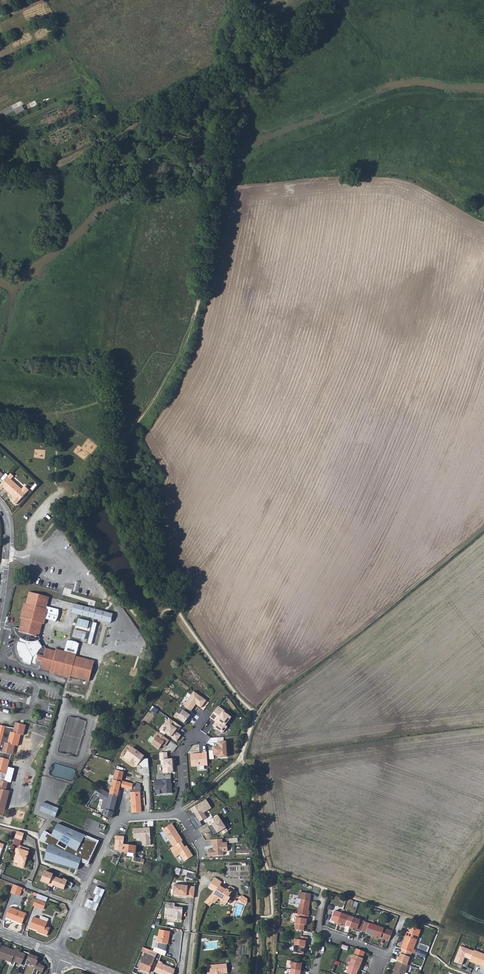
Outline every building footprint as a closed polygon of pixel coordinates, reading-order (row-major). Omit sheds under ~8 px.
[(0,486),(0,487),(2,489),(4,487),(15,497),(12,500),(16,504),(29,490),(25,486),(22,489),(11,479),(14,476),(11,473),(0,486)] [(49,596),(28,590),(25,602),(23,602),(19,617),(21,617),(19,627),(20,628),(20,630),(18,630),(16,631),(19,636),(21,638),(23,640),(27,640),(32,640),(38,639),(39,640),(41,639),(39,637),(42,623),(44,623),(45,618),(48,608),(43,607),(43,604),(47,605),(49,596)] [(74,603),(71,613),(109,623),(112,613),(74,603)] [(54,607),(47,605),(43,604),(43,607),(48,608),(45,618),(52,619),(54,607)] [(39,640),(38,639),(32,640),(27,640),(23,640),(21,638),(19,642),(18,641),(16,646),(17,646),(17,649),(18,654),(20,658),(22,661),(23,660),(24,662),(28,664),(31,664),(31,663),(36,664),(38,659),(43,647),(39,640)] [(67,640),(64,651),(63,655),(72,658),(71,662),(74,662),(76,656),(79,643),(73,640),(67,640)] [(63,655),(64,651),(55,649),(55,651),(45,648),(44,646),(43,647),(38,659),(36,664),(37,670),(40,668),(50,671),(49,673),(70,678),(71,676),(88,681),(94,661),(76,656),(74,662),(71,662),(72,658),(63,655)] [(115,657),(104,655),(103,663),(114,665),(115,657)] [(134,661),(123,659),(122,666),(133,668),(134,661)] [(185,702),(182,705),(187,709),(191,712),(196,705),(201,708),(207,700),(194,691),(186,703),(185,702)] [(187,709),(182,705),(177,713),(180,715),(177,719),(185,725),(188,721),(187,720),(190,715),(185,711),(187,709)] [(228,713),(218,706),(210,717),(216,722),(214,724),(216,726),(215,728),(223,733),(227,727),(225,726),(231,717),(227,714),(228,713)] [(167,718),(162,725),(166,727),(163,732),(176,741),(180,735),(174,732),(176,729),(178,731),(180,727),(167,718)] [(11,761),(12,755),(14,755),(17,745),(20,745),(23,733),(25,734),(27,724),(17,721),(15,728),(11,727),(11,730),(6,729),(7,726),(1,725),(0,728),(0,758),(11,761)] [(155,739),(151,743),(159,749),(162,746),(163,747),(166,743),(166,744),(169,740),(158,732),(153,738),(155,739)] [(215,747),(213,747),(215,756),(219,756),(219,758),(227,757),(224,742),(217,743),(218,747),(217,747),(215,747)] [(132,747),(124,758),(137,767),(138,765),(141,767),(142,768),(149,768),(148,758),(143,758),(145,755),(132,747)] [(199,753),(190,754),(191,767),(208,766),(207,752),(203,752),(203,754),(199,755),(199,753)] [(167,753),(160,753),(160,760),(163,760),(163,773),(174,773),(173,759),(168,759),(167,753)] [(11,761),(0,758),(0,774),(7,776),(11,761)] [(124,772),(116,770),(110,794),(118,797),(120,787),(130,790),(132,813),(141,812),(141,793),(142,787),(140,787),(141,784),(137,783),(136,786),(132,785),(129,785),(129,783),(121,781),(124,772)] [(5,818),(11,792),(8,791),(10,783),(6,782),(7,776),(0,774),(0,816),(5,818)] [(172,780),(155,781),(155,790),(163,790),(163,794),(172,793),(172,788),(171,788),(171,784),(172,784),(172,780)] [(118,797),(110,794),(98,788),(94,794),(104,800),(101,809),(106,810),(104,816),(112,818),(118,797)] [(206,800),(191,809),(193,813),(195,812),(198,816),(197,817),(200,822),(207,817),(204,813),(212,808),(206,800)] [(51,816),(55,807),(44,802),(40,811),(51,816)] [(218,816),(206,823),(209,827),(211,826),(216,835),(220,832),(222,836),(228,832),(218,816)] [(85,835),(57,823),(53,836),(44,831),(40,841),(48,845),(47,850),(49,850),(45,860),(76,868),(81,859),(88,862),(98,842),(85,836),(85,835)] [(172,824),(163,830),(173,846),(181,841),(183,840),(178,833),(178,834),(177,832),(172,824)] [(150,828),(134,829),(134,839),(142,838),(142,846),(151,845),(150,828)] [(24,835),(17,832),(15,839),(22,841),(24,835)] [(122,850),(123,844),(124,836),(117,835),(115,849),(122,850)] [(222,839),(211,840),(211,846),(215,846),(215,849),(208,850),(208,856),(224,855),(223,852),(228,851),(227,842),(223,843),(222,839)] [(183,845),(181,841),(173,846),(170,848),(176,857),(180,855),(184,861),(193,856),(187,847),(184,848),(182,846),(183,845)] [(135,852),(136,846),(123,844),(122,850),(122,851),(135,852)] [(31,849),(22,846),(21,848),(19,847),(17,852),(19,853),(16,861),(21,862),(20,864),(25,866),(31,849)] [(45,871),(41,881),(48,884),(48,885),(53,887),(53,886),(65,889),(66,885),(71,888),(73,884),(64,878),(63,880),(53,876),(54,874),(45,871)] [(232,892),(227,888),(226,890),(220,885),(222,882),(214,878),(209,886),(216,891),(207,903),(210,906),(213,903),(214,904),(219,898),(222,900),(223,898),(228,902),(231,897),(233,898),(238,890),(234,888),(233,889),(232,892)] [(25,886),(16,883),(13,891),(22,894),(25,886)] [(174,885),(173,885),(172,895),(177,896),(180,896),(180,897),(193,899),(194,887),(187,887),(186,885),(183,885),(181,886),(180,886),(179,884),(176,884),(174,885)] [(95,887),(93,894),(95,895),(92,902),(87,899),(83,907),(95,912),(104,890),(95,887)] [(299,904),(297,914),(303,915),(309,916),(310,916),(311,910),(309,910),(311,893),(300,891),(299,898),(296,898),(295,904),(299,904)] [(39,897),(37,904),(48,908),(50,901),(39,897)] [(176,903),(167,903),(166,914),(174,915),(173,920),(183,921),(184,908),(175,907),(176,903)] [(10,917),(26,923),(30,913),(14,907),(10,917)] [(336,920),(338,922),(343,910),(336,907),(332,917),(337,918),(336,920)] [(343,910),(338,922),(342,923),(343,921),(351,924),(355,915),(343,910)] [(43,930),(53,934),(56,925),(51,924),(53,917),(45,914),(44,917),(39,916),(35,927),(43,930)] [(309,916),(303,915),(302,918),(297,917),(296,923),(297,924),(296,930),(305,931),(306,925),(307,925),(309,916)] [(351,924),(350,926),(353,927),(354,925),(363,928),(366,919),(355,915),(351,924)] [(363,928),(362,929),(371,933),(371,934),(374,935),(378,924),(366,919),(363,928)] [(378,935),(390,940),(394,930),(378,924),(374,935),(378,937),(378,935)] [(160,929),(157,942),(158,942),(158,948),(155,947),(153,951),(156,952),(165,956),(167,952),(166,951),(167,944),(168,944),(171,931),(160,929)] [(408,931),(402,947),(404,948),(414,952),(416,949),(414,948),(419,935),(408,931)] [(295,940),(294,945),(306,947),(307,942),(308,943),(308,938),(300,937),(300,940),(295,940)] [(13,961),(13,963),(15,964),(17,960),(22,962),(22,963),(26,964),(27,963),(30,964),(30,962),(36,964),(33,972),(37,973),(39,968),(42,969),(45,963),(41,962),(41,960),(38,959),(39,957),(25,952),(25,953),(20,951),(21,949),(17,948),(16,949),(3,944),(3,943),(0,942),(0,957),(13,961)] [(306,947),(294,945),(293,953),(302,954),(303,950),(306,950),(307,947),(306,947)] [(459,945),(452,960),(461,964),(464,956),(470,959),(473,951),(459,945)] [(141,953),(144,954),(154,958),(156,952),(153,951),(143,947),(141,953)] [(399,960),(409,964),(414,952),(404,948),(401,956),(399,955),(397,959),(399,960)] [(473,951),(470,959),(469,961),(483,967),(483,966),(483,955),(473,951)] [(351,963),(363,968),(364,965),(362,964),(364,957),(355,953),(351,963)] [(154,958),(144,954),(137,970),(148,973),(154,958)] [(410,964),(409,964),(399,960),(395,970),(397,970),(396,973),(410,973),(407,972),(410,964)] [(292,962),(291,970),(302,972),(303,968),(300,968),(301,964),(292,962)] [(228,963),(207,964),(207,973),(223,973),(228,973),(228,963)] [(363,968),(351,963),(348,971),(356,973),(358,973),(360,971),(362,972),(363,968)]
